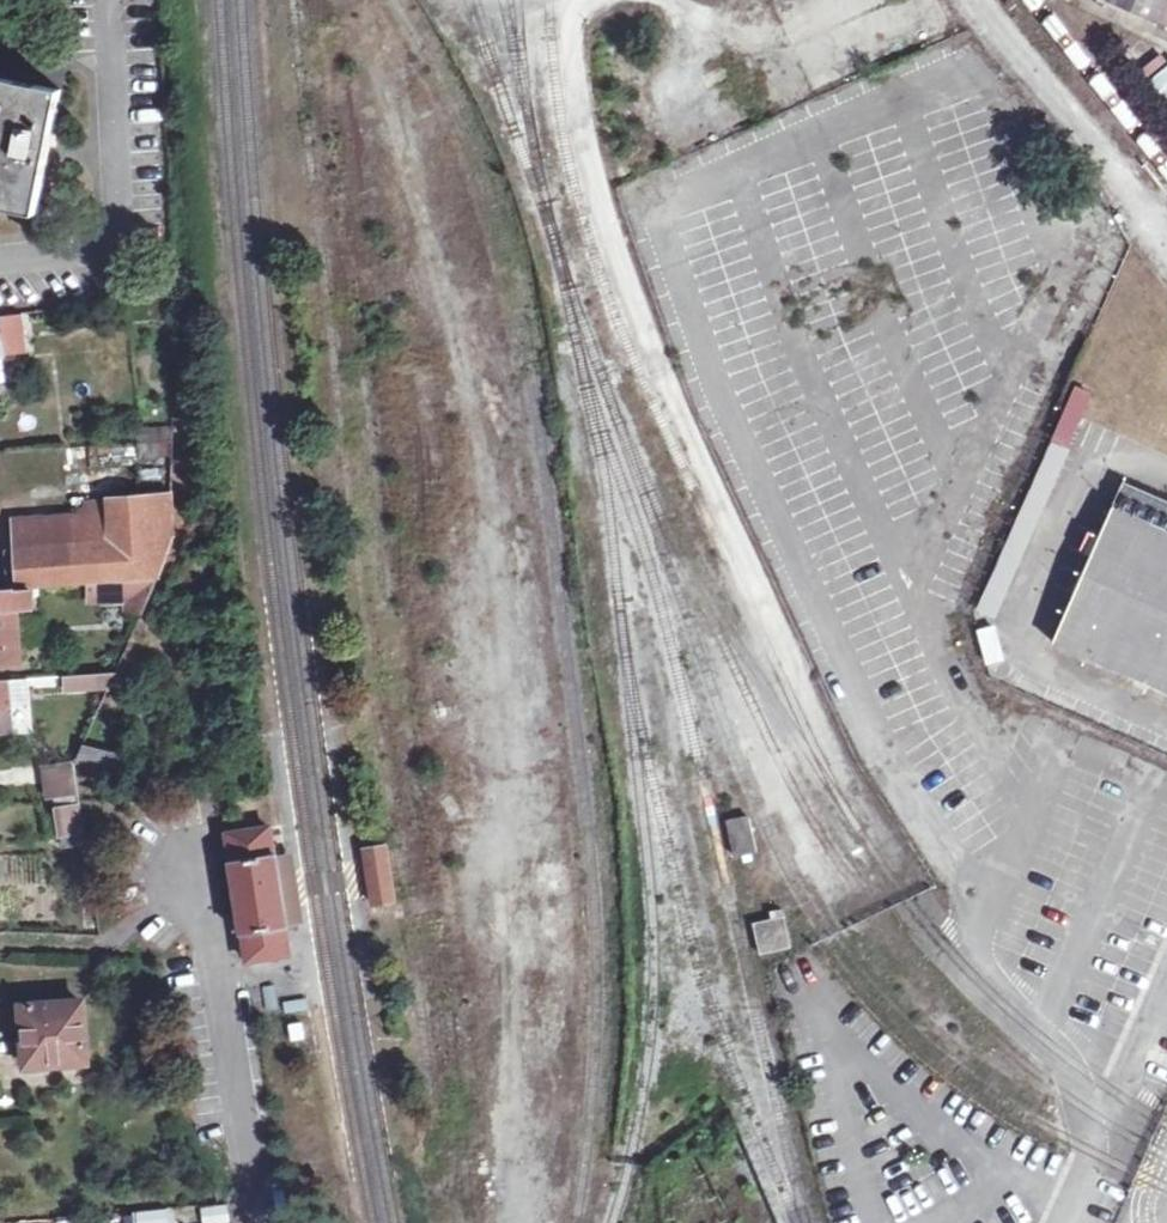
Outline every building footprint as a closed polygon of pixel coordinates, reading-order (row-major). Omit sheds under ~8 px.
[(1166,25),(1166,0),(1110,0),(1166,25)] [(1144,64),(1166,98),(1166,48),(1144,64)] [(0,82),(0,209),(38,216),(65,94),(0,82)] [(1126,221),(1118,210),(1111,215),(1118,226),(1126,221)] [(38,396),(38,368),(17,368),(17,396),(38,396)] [(1086,396),(1074,390),(1050,442),(1063,447),(1076,418),(1086,396)] [(1055,445),(981,613),(998,621),(1072,452),(1063,447),(1055,445)] [(1118,512),(1058,646),(1166,694),(1166,511),(1127,493),(1118,512)] [(142,584),(158,583),(174,546),(174,499),(111,502),(111,516),(14,523),(18,593),(142,584)] [(158,583),(142,584),(128,618),(144,618),(158,583)] [(23,665),(19,611),(2,613),(0,613),(0,667),(23,665)] [(977,628),(987,665),(1004,660),(995,624),(977,628)] [(62,674),(62,691),(114,691),(114,674),(62,674)] [(12,735),(8,685),(0,685),(0,736),(12,735)] [(112,772),(117,753),(81,743),(76,762),(112,772)] [(81,796),(77,771),(49,772),(50,784),(52,784),(53,800),(81,796)] [(82,808),(57,810),(61,840),(87,839),(82,808)] [(749,820),(730,825),(739,860),(758,855),(749,820)] [(276,830),(229,838),(235,865),(230,868),(237,906),(242,937),(247,936),(250,951),(252,964),(298,957),(293,930),(288,898),(281,858),(276,830)] [(362,849),(373,907),(399,902),(387,844),(362,849)] [(288,898),(293,930),(305,928),(294,856),(281,858),(288,898)] [(775,922),(758,927),(766,958),(795,949),(787,913),(774,916),(775,922)] [(83,1008),(24,1013),(28,1072),(88,1066),(85,1037),(83,1008)] [(134,1211),(134,1222),(169,1222),(169,1211),(134,1211)]
